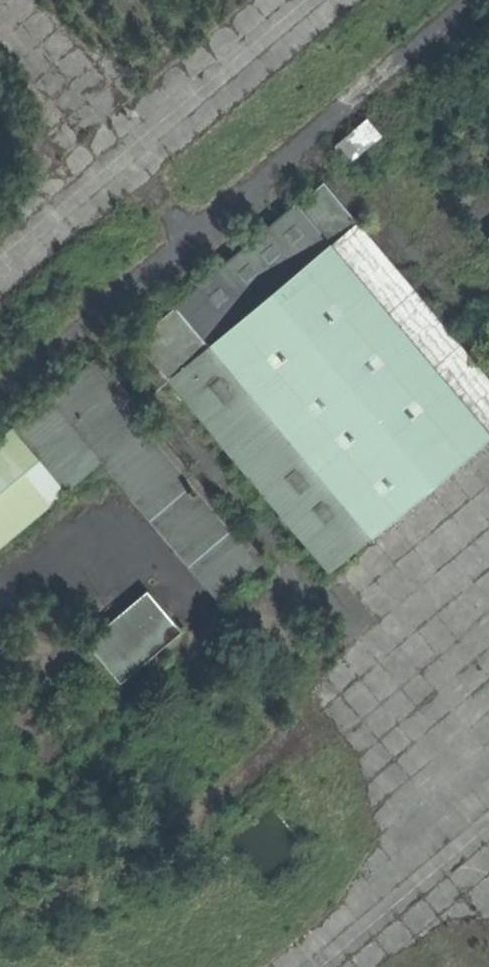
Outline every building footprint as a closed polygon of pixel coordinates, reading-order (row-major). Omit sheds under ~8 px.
[(176,307),(210,347),(330,246),(358,223),(324,182),(176,307)] [(488,435),(488,378),(358,223),(330,246),(488,435)] [(488,439),(488,435),(330,246),(210,347),(371,538),(488,439)] [(210,347),(176,307),(135,341),(169,382),(210,347)] [(330,573),(371,538),(210,347),(169,382),(330,573)] [(103,461),(219,599),(268,559),(98,356),(13,427),(66,491),(103,461)] [(66,491),(13,427),(0,438),(0,547),(66,491)] [(182,631),(148,591),(87,642),(121,683),(182,631)]
